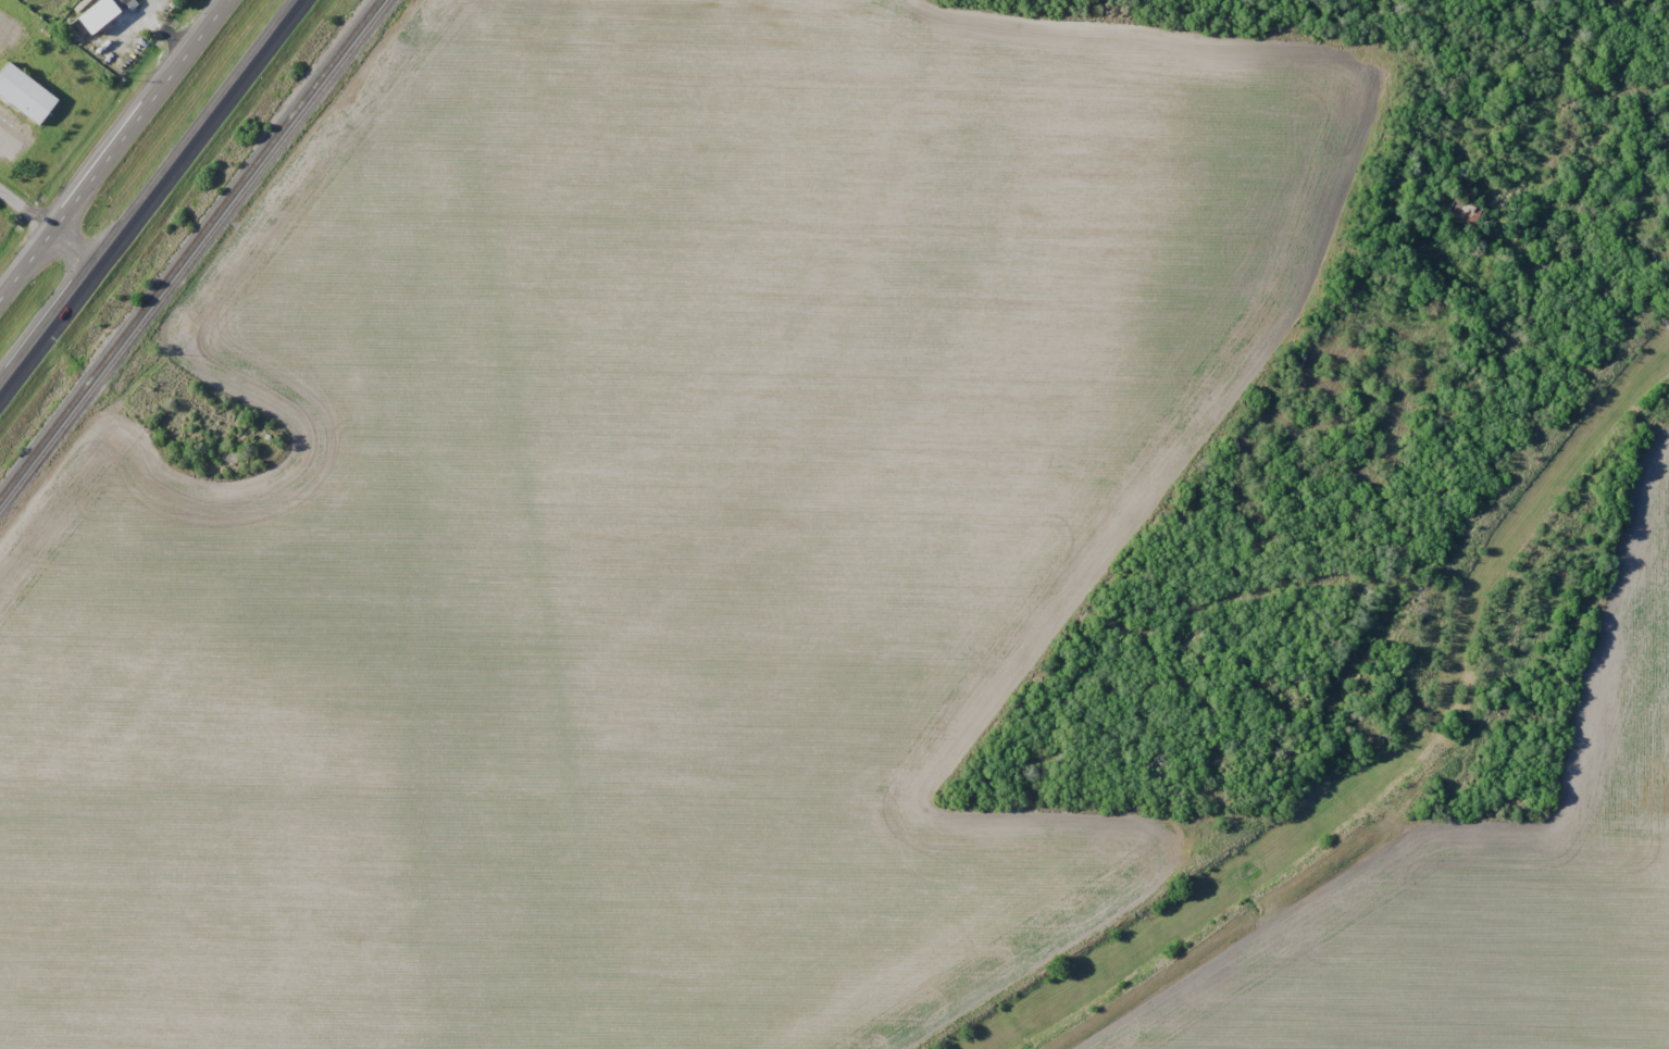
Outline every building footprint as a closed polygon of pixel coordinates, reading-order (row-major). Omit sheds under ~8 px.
[(79,18),(95,38),(138,4),(135,0),(101,0),(79,18)]
